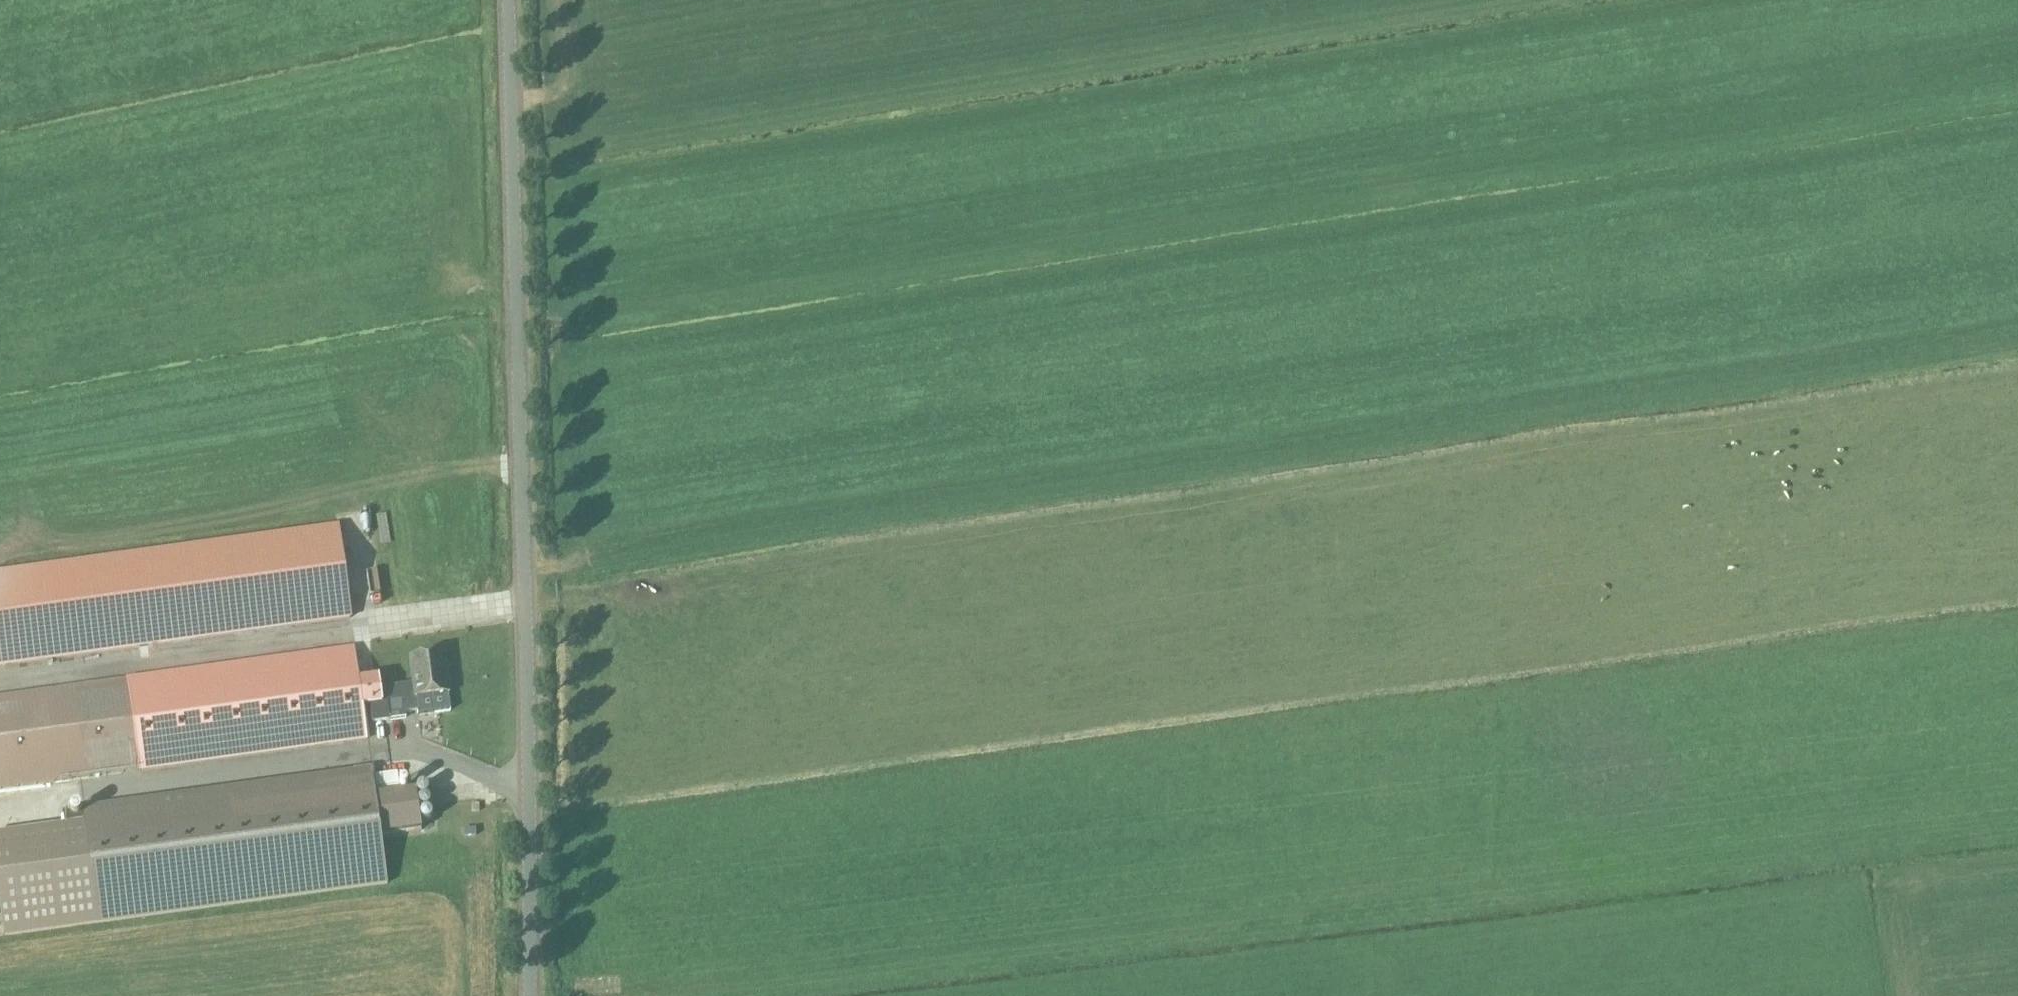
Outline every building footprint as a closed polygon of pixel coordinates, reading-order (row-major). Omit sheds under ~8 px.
[(0,572),(0,666),(351,618),(338,526),(0,572)] [(141,770),(141,772),(368,741),(363,707),(370,706),(372,722),(406,717),(405,712),(417,711),(417,714),(451,709),(449,694),(444,654),(409,659),(413,684),(381,689),(379,675),(358,678),(354,646),(204,668),(0,696),(0,790),(90,778),(141,770)] [(416,790),(399,791),(398,780),(374,784),(372,769),(82,811),(83,820),(0,832),(0,904),(5,939),(389,884),(381,837),(422,831),(416,790)]
